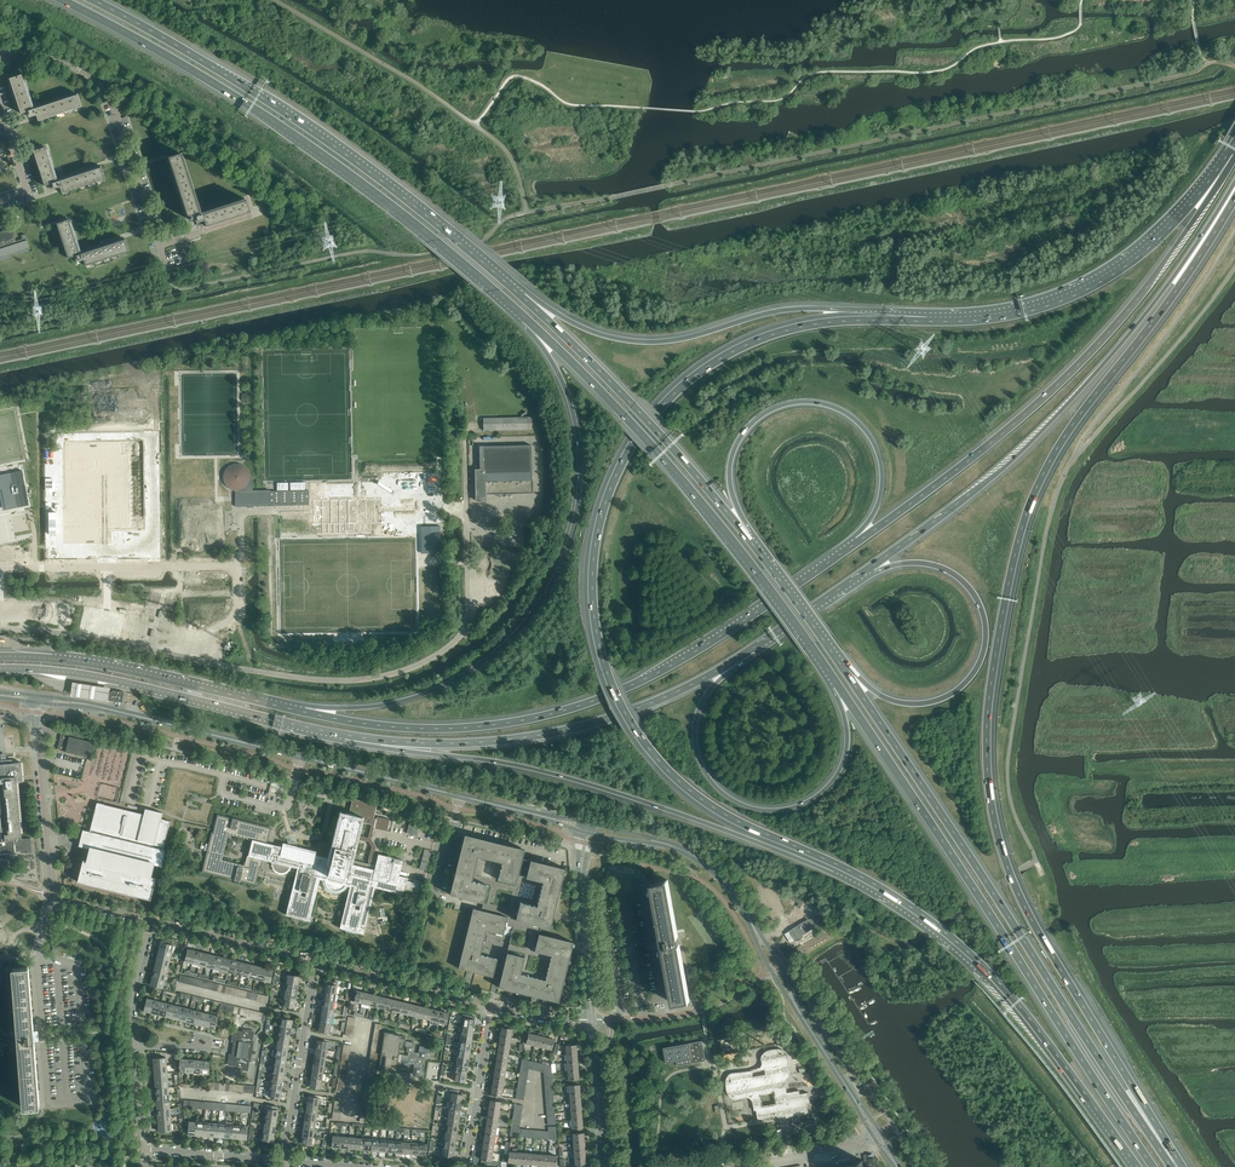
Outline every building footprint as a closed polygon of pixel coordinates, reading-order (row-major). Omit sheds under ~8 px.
[(10,79),(21,114),(27,112),(29,117),(36,115),(39,121),(82,107),(78,95),(33,110),(22,75),(10,79)] [(45,186),(51,184),(53,189),(60,187),(62,193),(106,179),(102,167),(57,182),(45,147),(33,151),(45,186)] [(201,225),(205,224),(206,226),(250,212),(246,200),(201,215),(181,153),(168,157),(189,219),(191,218),(191,219),(193,219),(193,218),(195,217),(196,223),(200,221),(201,225)] [(76,262),(84,259),(86,266),(130,251),(126,239),(80,254),(69,219),(57,223),(68,258),(75,256),(76,262)] [(30,249),(26,238),(25,234),(21,235),(23,239),(16,241),(12,228),(11,228),(12,229),(2,232),(1,231),(1,232),(0,233),(0,258),(30,249)] [(483,418),(483,430),(532,429),(532,417),(483,418)] [(142,444),(65,444),(66,528),(142,528),(142,444)] [(475,470),(476,500),(485,500),(485,493),(532,492),(531,445),(484,446),(484,469),(475,470)] [(270,490),(252,490),(252,477),(250,477),(250,474),(248,469),(244,466),(240,464),(234,464),(230,466),(226,470),(224,475),(224,480),(226,485),(230,488),(235,490),(235,501),(235,506),(318,505),(318,502),(323,502),(322,490),(270,491),(270,490)] [(0,475),(0,485),(4,505),(6,504),(8,510),(29,506),(27,500),(21,470),(0,475)] [(440,526),(421,526),(422,553),(440,553),(440,526)] [(15,560),(15,548),(0,548),(0,560),(15,560)] [(107,700),(121,702),(122,702),(124,692),(113,690),(108,694),(107,700)] [(58,749),(57,748),(57,749),(66,751),(65,752),(66,752),(66,751),(85,756),(91,758),(91,757),(93,758),(97,743),(95,743),(95,742),(94,742),(94,743),(84,740),(85,736),(62,730),(62,731),(58,749)] [(0,818),(2,840),(0,841),(0,852),(31,849),(30,840),(30,838),(22,838),(17,782),(23,782),(21,758),(8,760),(1,760),(0,760),(0,818)] [(272,779),(268,793),(278,796),(282,782),(272,779)] [(350,886),(340,928),(346,929),(363,934),(368,915),(375,887),(402,894),(403,891),(411,893),(414,882),(407,881),(408,878),(399,875),(402,860),(378,854),(375,866),(353,860),(362,824),(375,828),(386,830),(392,808),(346,797),(345,800),(343,800),(343,801),(342,806),(344,806),(342,812),(340,812),(328,858),(293,850),(267,843),(271,828),(219,815),(217,815),(214,830),(213,833),(212,832),(207,850),(202,872),(256,885),(260,867),(261,867),(263,860),(275,862),(275,866),(276,869),(278,871),(281,871),(285,871),(287,869),(290,870),(291,867),(297,868),(286,915),(310,921),(320,879),(325,880),(326,884),(328,887),(331,889),(335,890),(339,890),(342,888),(345,885),(350,886)] [(118,808),(97,803),(90,831),(83,829),(81,838),(79,846),(90,849),(87,860),(83,859),(77,882),(150,900),(156,877),(150,876),(153,864),(161,866),(165,850),(163,849),(170,821),(161,819),(163,813),(157,811),(145,808),(144,814),(118,808)] [(409,824),(407,833),(416,836),(419,826),(410,824),(409,824)] [(464,834),(463,839),(449,894),(483,902),(481,910),(473,908),(458,968),(493,977),(497,959),(480,955),(486,930),(503,934),(511,936),(498,987),(558,1002),(573,942),(539,933),(541,926),(550,928),(564,868),(522,857),(524,849),(464,834)] [(419,869),(427,871),(432,850),(424,849),(419,869)] [(414,879),(414,882),(411,893),(410,896),(420,898),(424,882),(414,879)] [(662,947),(663,948),(673,1003),(689,1000),(668,880),(651,883),(661,939),(659,940),(659,943),(660,947),(662,947)] [(794,896),(792,899),(799,903),(797,907),(801,908),(802,904),(804,901),(801,900),(794,896)] [(804,921),(799,924),(789,931),(795,940),(796,941),(797,940),(798,940),(800,939),(802,938),(801,937),(803,936),(803,935),(803,934),(810,930),(804,921)] [(161,942),(159,949),(172,952),(173,945),(161,942)] [(159,949),(157,956),(170,960),(172,952),(159,949)] [(185,961),(192,963),(195,951),(188,949),(185,961)] [(192,963),(199,965),(202,952),(195,951),(192,963)] [(199,965),(206,967),(209,954),(202,952),(199,965)] [(206,967),(213,968),(216,956),(209,954),(206,967)] [(157,956),(156,964),(168,967),(170,960),(157,956)] [(213,968),(220,970),(223,958),(216,956),(213,968)] [(220,970),(227,972),(230,959),(223,958),(220,970)] [(227,972),(235,974),(238,961),(230,959),(227,972)] [(235,974),(242,975),(245,963),(238,961),(235,974)] [(242,975),(249,977),(252,965),(245,963),(242,975)] [(156,964),(154,971),(166,974),(168,967),(156,964)] [(34,1032),(34,1030),(29,965),(12,967),(23,1107),(40,1106),(34,1039),(37,1039),(36,1032),(34,1032)] [(249,977),(256,979),(259,966),(252,965),(249,977)] [(256,979),(263,981),(266,968),(259,966),(256,979)] [(266,968),(263,981),(270,982),(273,970),(266,968)] [(154,971),(152,978),(165,981),(166,974),(154,971)] [(288,975),(287,983),(298,985),(299,977),(299,976),(288,975)] [(165,981),(152,978),(150,985),(163,988),(165,981)] [(326,984),(325,992),(336,993),(337,986),(338,982),(330,981),(330,984),(326,984)] [(287,983),(286,991),(297,992),(298,985),(287,983)] [(354,1001),(362,1003),(364,992),(357,991),(357,990),(354,1001)] [(286,991),(284,998),(295,1000),(297,992),(286,991)] [(325,992),(324,999),(335,1001),(336,993),(325,992)] [(362,1003),(369,1005),(372,994),(364,992),(362,1003)] [(369,1005),(377,1007),(380,996),(372,994),(369,1005)] [(377,1007),(385,1009),(387,998),(380,996),(377,1007)] [(144,1011),(151,1013),(154,1000),(147,998),(144,1011)] [(295,1000),(284,998),(283,1006),(294,1008),(294,1007),(295,1000)] [(385,1009),(392,1011),(395,1000),(387,998),(385,1009)] [(324,999),(322,1007),(333,1009),(335,1001),(324,999)] [(151,1013),(158,1014),(161,1002),(154,1000),(151,1013)] [(392,1011),(400,1013),(403,1002),(395,1000),(392,1011)] [(158,1014),(165,1016),(168,1004),(161,1002),(158,1014)] [(400,1013),(408,1015),(410,1004),(403,1002),(400,1013)] [(165,1016),(172,1018),(175,1005),(168,1004),(165,1016)] [(408,1015),(415,1016),(418,1006),(410,1004),(408,1015)] [(172,1018),(179,1020),(183,1007),(175,1005),(172,1018)] [(415,1016),(423,1018),(426,1008),(418,1006),(415,1016)] [(179,1020),(187,1021),(190,1009),(183,1007),(179,1020)] [(322,1007),(321,1015),(332,1017),(333,1009),(322,1007)] [(423,1018),(431,1020),(433,1009),(426,1008),(423,1018)] [(187,1021),(194,1023),(197,1011),(190,1009),(187,1021)] [(433,1009),(431,1020),(430,1024),(430,1023),(437,1025),(437,1026),(438,1022),(441,1011),(433,1009)] [(194,1023),(201,1025),(204,1013),(197,1011),(194,1023)] [(448,1013),(441,1011),(438,1022),(446,1024),(449,1013),(448,1013)] [(201,1025),(208,1027),(211,1014),(204,1013),(201,1025)] [(211,1014),(208,1027),(215,1029),(218,1016),(211,1014)] [(281,1018),(280,1026),(291,1028),(292,1020),(284,1019),(285,1015),(280,1014),(279,1018),(281,1018)] [(461,1026),(462,1026),(473,1028),(475,1020),(474,1019),(474,1016),(463,1014),(461,1026)] [(321,1015),(320,1023),(331,1024),(332,1017),(321,1015)] [(331,1024),(320,1023),(319,1031),(330,1033),(331,1024)] [(280,1026),(279,1034),(290,1036),(291,1028),(280,1026)] [(462,1026),(461,1034),(472,1035),(473,1028),(462,1026)] [(502,1027),(500,1036),(511,1038),(512,1029),(502,1027)] [(233,1036),(233,1038),(233,1041),(233,1046),(232,1049),(231,1055),(230,1055),(230,1057),(229,1060),(230,1060),(229,1064),(237,1066),(236,1069),(241,1070),(241,1069),(248,1070),(248,1068),(249,1065),(248,1065),(249,1061),(251,1061),(254,1041),(252,1041),(253,1036),(254,1034),(253,1034),(254,1031),(247,1030),(247,1029),(243,1029),(242,1032),(234,1031),(233,1036)] [(526,1043),(534,1045),(537,1035),(529,1033),(526,1043)] [(279,1034),(278,1042),(289,1043),(290,1036),(279,1034)] [(461,1034),(460,1041),(471,1043),(472,1035),(461,1034)] [(534,1045),(543,1048),(545,1037),(537,1035),(534,1045)] [(500,1036),(499,1044),(509,1046),(511,1038),(500,1036)] [(545,1037),(543,1048),(551,1050),(554,1039),(545,1037)] [(317,1040),(316,1048),(327,1049),(328,1042),(317,1040)] [(396,1068),(409,1070),(411,1062),(415,1062),(413,1074),(424,1076),(424,1071),(422,1071),(423,1063),(421,1063),(422,1059),(426,1060),(427,1052),(430,1052),(431,1048),(420,1046),(419,1053),(414,1052),(415,1043),(406,1041),(406,1046),(408,1046),(407,1051),(409,1052),(408,1055),(402,1054),(401,1063),(397,1063),(396,1068)] [(460,1041),(459,1049),(470,1051),(471,1043),(460,1041)] [(677,1061),(678,1066),(702,1061),(701,1056),(705,1056),(702,1041),(690,1043),(689,1043),(664,1048),(666,1063),(677,1061)] [(278,1042),(276,1049),(287,1051),(289,1043),(278,1042)] [(499,1044),(498,1053),(508,1054),(509,1046),(499,1044)] [(565,1045),(566,1054),(577,1053),(576,1045),(565,1045)] [(316,1048),(315,1056),(326,1057),(327,1049),(316,1048)] [(272,1057),(275,1057),(286,1059),(287,1051),(276,1049),(274,1049),(272,1057)] [(459,1049),(457,1057),(468,1059),(470,1051),(459,1049)] [(766,1074),(753,1076),(752,1071),(730,1075),(732,1081),(728,1082),(730,1095),(734,1094),(734,1098),(752,1095),(754,1110),(756,1110),(758,1119),(776,1116),(775,1112),(786,1110),(787,1116),(808,1112),(807,1104),(810,1103),(808,1092),(800,1094),(799,1090),(787,1092),(784,1075),(789,1074),(786,1053),(779,1054),(779,1051),(766,1053),(766,1056),(763,1057),(766,1074)] [(498,1053),(496,1061),(507,1063),(508,1054),(498,1053)] [(566,1054),(567,1063),(577,1062),(577,1053),(566,1054)] [(315,1056),(314,1063),(325,1065),(326,1057),(315,1056)] [(153,1058),(154,1066),(167,1065),(166,1057),(153,1058)] [(275,1057),(274,1065),(285,1067),(286,1059),(275,1057)] [(457,1057),(456,1065),(467,1066),(468,1059),(457,1057)] [(179,1072),(186,1072),(187,1059),(180,1059),(179,1072)] [(186,1072),(194,1073),(195,1060),(187,1059),(186,1072)] [(528,1072),(529,1069),(522,1059),(520,1071),(528,1072)] [(529,1069),(532,1069),(534,1062),(522,1059),(529,1069)] [(194,1073),(201,1073),(202,1061),(195,1060),(194,1073)] [(202,1061),(201,1073),(208,1074),(210,1061),(202,1061)] [(496,1061),(495,1069),(506,1071),(507,1063),(496,1061)] [(567,1063),(567,1071),(578,1070),(577,1062),(567,1063)] [(314,1063),(312,1071),(323,1073),(325,1065),(314,1063)] [(540,1071),(544,1072),(551,1066),(542,1064),(540,1071)] [(154,1066),(154,1073),(167,1072),(167,1065),(154,1066)] [(274,1065),(273,1073),(284,1074),(285,1067),(274,1065)] [(456,1065),(455,1072),(466,1074),(467,1070),(468,1070),(468,1067),(467,1066),(456,1065)] [(544,1072),(544,1076),(552,1075),(551,1066),(544,1072)] [(495,1069),(494,1078),(504,1079),(506,1071),(495,1069)] [(578,1070),(567,1071),(568,1080),(579,1079),(578,1070)] [(312,1071),(311,1079),(322,1080),(323,1073),(312,1071)] [(154,1073),(155,1080),(168,1079),(167,1072),(154,1073)] [(466,1074),(455,1072),(454,1080),(465,1082),(466,1074)] [(273,1073),(271,1080),(282,1082),(284,1074),(273,1073)] [(494,1078),(492,1086),(503,1088),(504,1079),(494,1078)] [(155,1080),(156,1088),(168,1087),(168,1079),(155,1080)] [(322,1080),(311,1079),(310,1087),(321,1089),(322,1080)] [(271,1080),(270,1088),(281,1090),(282,1082),(271,1080)] [(569,1085),(569,1094),(580,1093),(579,1085),(569,1085)] [(503,1088),(492,1086),(491,1095),(502,1096),(503,1088)] [(156,1088),(156,1095),(169,1094),(168,1087),(156,1088)] [(281,1090),(270,1088),(269,1096),(280,1098),(281,1090)] [(452,1093),(450,1101),(462,1103),(463,1095),(452,1093)] [(569,1094),(570,1102),(581,1102),(580,1093),(569,1094)] [(156,1095),(157,1102),(169,1101),(169,1094),(156,1095)] [(308,1096),(307,1104),(318,1106),(319,1099),(319,1098),(308,1096)] [(490,1100),(489,1109),(499,1110),(501,1102),(490,1100)] [(157,1102),(157,1109),(170,1108),(169,1101),(157,1102)] [(450,1101),(449,1109),(460,1110),(462,1103),(450,1101)] [(570,1102),(571,1111),(581,1110),(581,1102),(570,1102)] [(307,1104),(306,1112),(317,1113),(318,1106),(307,1104)] [(268,1105),(266,1116),(277,1118),(278,1110),(277,1110),(277,1106),(268,1105)] [(157,1109),(158,1117),(170,1116),(170,1108),(157,1109)] [(449,1109),(448,1116),(459,1118),(460,1110),(449,1109)] [(489,1109),(487,1117),(498,1119),(499,1110),(489,1109)] [(571,1111),(571,1119),(582,1119),(581,1110),(571,1111)] [(306,1112),(305,1119),(316,1121),(317,1113),(306,1112)] [(158,1117),(158,1124),(171,1123),(170,1116),(158,1117)] [(266,1116),(265,1124),(275,1126),(277,1118),(266,1116)] [(448,1116),(447,1124),(458,1126),(459,1118),(448,1116)] [(487,1117),(486,1125),(497,1127),(498,1119),(487,1117)] [(305,1119),(304,1127),(314,1129),(316,1121),(305,1119)] [(582,1119),(571,1119),(572,1128),(583,1127),(582,1119)] [(188,1134),(195,1135),(196,1122),(189,1121),(189,1122),(185,1122),(185,1127),(189,1127),(188,1134)] [(195,1135),(203,1135),(204,1123),(196,1122),(195,1135)] [(171,1123),(158,1124),(159,1131),(171,1131),(171,1123)] [(203,1135),(210,1136),(211,1123),(204,1123),(203,1135)] [(210,1136),(217,1137),(218,1124),(211,1123),(210,1136)] [(217,1137),(225,1137),(226,1124),(218,1124),(217,1137)] [(225,1137),(232,1138),(233,1125),(226,1124),(225,1137)] [(265,1124),(263,1132),(274,1134),(275,1126),(265,1124)] [(447,1124),(446,1132),(457,1134),(458,1126),(447,1124)] [(232,1138),(239,1139),(240,1126),(233,1125),(232,1138)] [(486,1125),(485,1134),(495,1135),(497,1127),(486,1125)] [(240,1126),(239,1139),(246,1139),(248,1126),(240,1126)] [(548,1131),(557,1140),(556,1126),(548,1127),(548,1131)] [(304,1127),(302,1135),(313,1136),(314,1129),(304,1127)] [(510,1136),(522,1137),(523,1129),(519,1128),(511,1127),(510,1136)] [(544,1139),(557,1140),(548,1131),(545,1131),(544,1139)] [(274,1134),(263,1132),(262,1140),(273,1142),(273,1141),(274,1134)] [(446,1132),(444,1140),(455,1141),(457,1134),(446,1132)] [(572,1134),(573,1142),(584,1141),(583,1133),(572,1134)] [(485,1134),(483,1142),(494,1144),(495,1135),(485,1134)] [(313,1136),(302,1135),(301,1143),(312,1145),(312,1144),(313,1136)] [(332,1147),(340,1147),(341,1136),(333,1136),(332,1147)] [(340,1147),(348,1148),(349,1137),(341,1136),(340,1147)] [(348,1148),(356,1149),(357,1138),(349,1137),(348,1148)] [(356,1149),(363,1149),(364,1138),(357,1138),(356,1149)] [(363,1149),(371,1150),(372,1139),(364,1138),(363,1149)] [(379,1151),(380,1140),(380,1139),(372,1138),(372,1139),(371,1150),(375,1150),(375,1152),(378,1152),(379,1151)] [(379,1151),(387,1151),(388,1140),(380,1140),(379,1151)] [(387,1151),(395,1152),(396,1141),(388,1140),(387,1151)] [(444,1140),(443,1147),(454,1149),(455,1141),(444,1140)] [(395,1152),(402,1153),(403,1142),(396,1141),(395,1152)] [(573,1142),(574,1151),(584,1150),(584,1141),(573,1142)] [(402,1153),(410,1153),(411,1142),(403,1142),(402,1153)] [(410,1153),(418,1154),(419,1143),(411,1142),(410,1153)] [(483,1142),(482,1150),(493,1152),(494,1144),(483,1142)] [(419,1143),(418,1154),(426,1155),(427,1144),(419,1143)] [(454,1149),(443,1147),(443,1148),(441,1148),(440,1155),(453,1157),(454,1149)] [(508,1162),(517,1163),(518,1152),(517,1152),(517,1148),(513,1148),(512,1152),(509,1152),(509,1151),(508,1162)] [(493,1152),(482,1150),(481,1159),(491,1161),(493,1152)] [(574,1151),(574,1159),(585,1158),(584,1150),(574,1151)] [(517,1163),(524,1163),(525,1153),(518,1152),(517,1163)] [(524,1163),(532,1164),(533,1154),(525,1153),(524,1163)] [(864,1155),(866,1166),(874,1165),(872,1153),(864,1155)] [(532,1164),(540,1165),(541,1154),(533,1154),(532,1164)] [(540,1165),(548,1165),(549,1155),(541,1154),(540,1165)] [(549,1155),(548,1165),(555,1166),(556,1156),(549,1155)] [(574,1159),(575,1166),(586,1166),(585,1158),(574,1159)]
